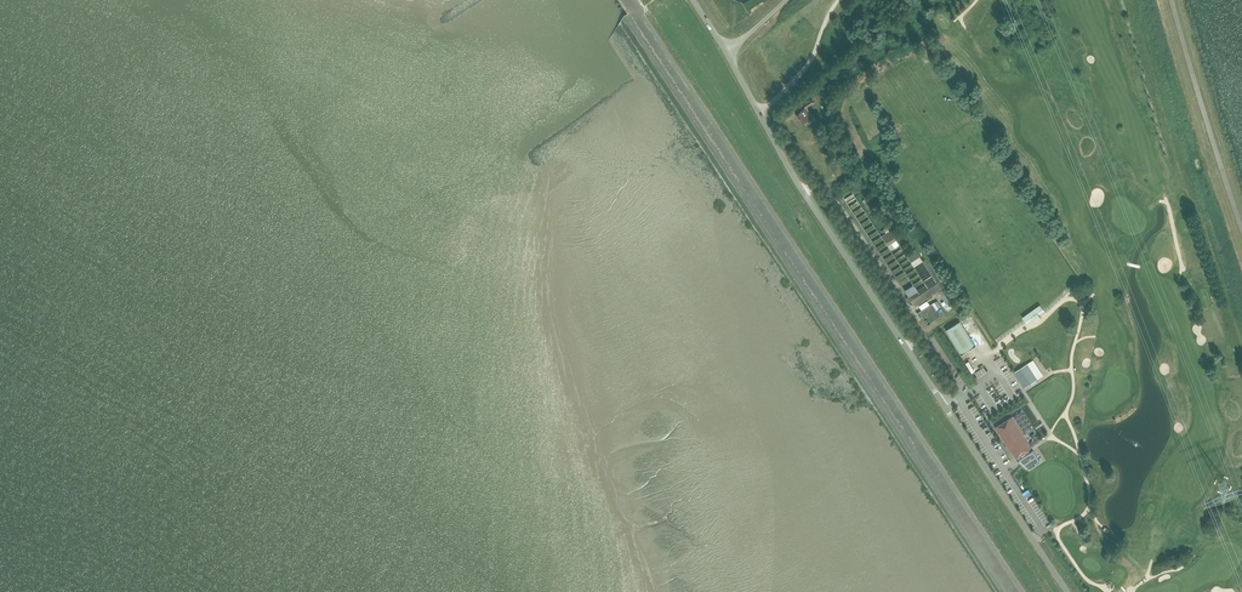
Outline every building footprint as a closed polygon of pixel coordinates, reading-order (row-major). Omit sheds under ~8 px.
[(805,108),(814,103),(812,100),(803,105),(805,108)] [(803,123),(810,119),(807,115),(808,114),(804,109),(800,111),(801,112),(797,115),(803,123)] [(913,303),(915,306),(942,289),(920,256),(916,249),(907,255),(895,237),(891,230),(882,236),(847,183),(838,189),(909,296),(906,298),(910,304),(913,303)] [(942,290),(939,292),(945,300),(941,303),(946,309),(952,305),(942,290)] [(927,316),(931,322),(941,316),(936,310),(939,308),(935,302),(917,313),(922,320),(927,316)] [(1040,304),(1022,317),(1025,322),(1031,317),(1035,322),(1041,318),(1037,313),(1043,309),(1040,304)] [(946,330),(961,355),(976,345),(960,321),(946,330)] [(972,372),(975,370),(969,360),(966,362),(972,372)] [(1033,360),(1014,372),(1025,388),(1043,375),(1033,360)] [(1023,467),(1026,469),(1029,467),(1033,464),(1033,465),(1040,461),(1033,450),(1031,452),(1028,449),(1031,448),(1011,417),(995,428),(1015,458),(1025,451),(1027,454),(1022,458),(1018,462),(1023,467)]
